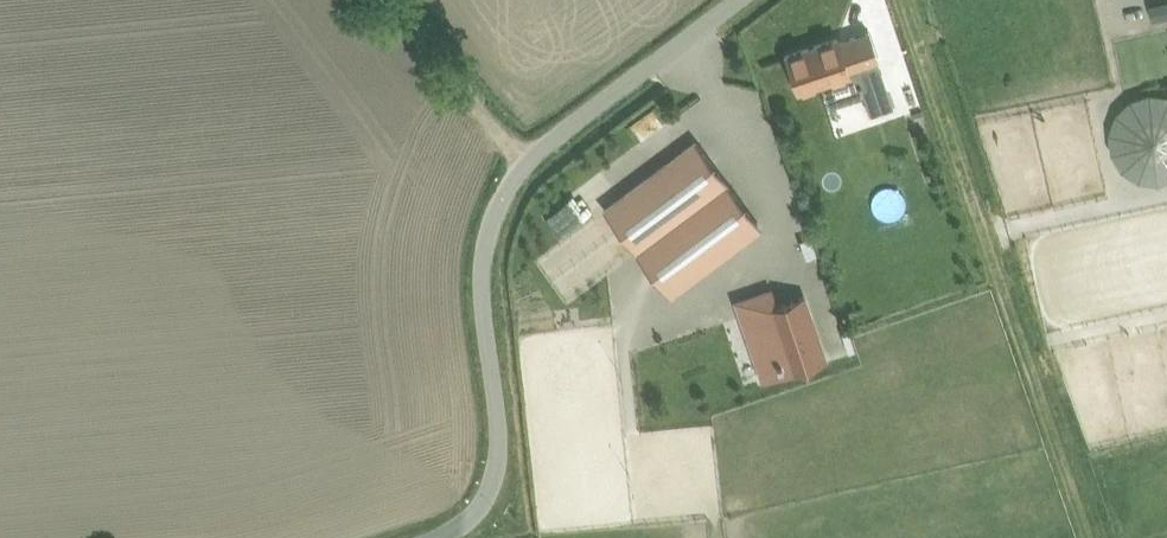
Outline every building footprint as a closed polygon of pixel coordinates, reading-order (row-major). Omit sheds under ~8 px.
[(838,37),(784,55),(796,90),(820,82),(863,67),(862,63),(877,58),(878,58),(869,31),(839,41),(838,37)] [(1108,103),(1129,183),(1166,173),(1166,87),(1108,103)] [(886,92),(868,98),(873,111),(870,112),(870,114),(885,109),(884,107),(891,104),(892,107),(893,106),(888,91),(886,91),(886,92)] [(695,141),(604,208),(666,292),(757,224),(695,141)] [(777,304),(759,310),(780,373),(825,358),(804,295),(777,304)] [(749,296),(731,302),(737,318),(754,312),(749,296)]
